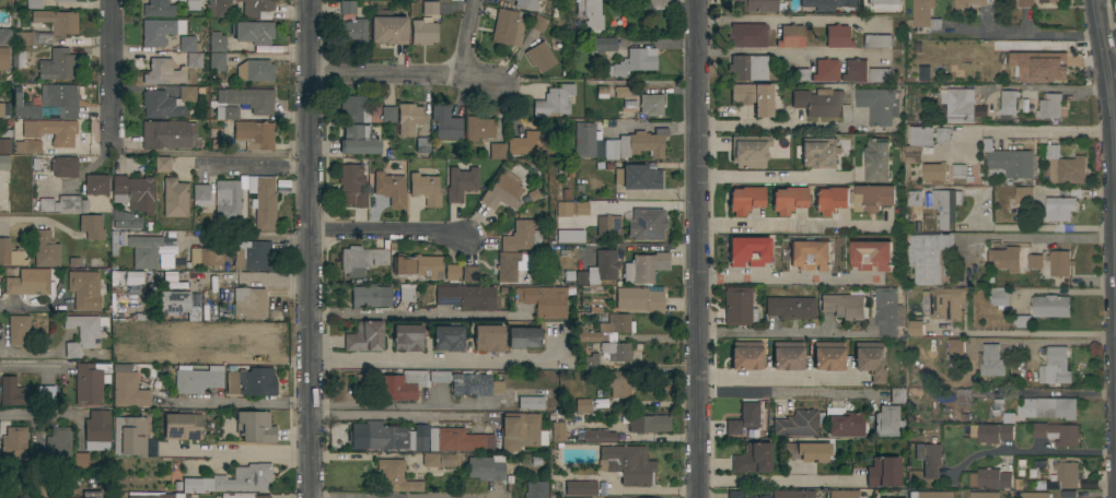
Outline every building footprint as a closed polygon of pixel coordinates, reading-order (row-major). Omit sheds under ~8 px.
[(26,9),(26,0),(42,0),(42,9),(26,9)] [(148,4),(148,0),(167,0),(167,5),(174,5),(174,16),(142,16),(142,4),(148,4)] [(182,1),(182,0),(197,0),(197,11),(184,11),(184,1),(182,1)] [(214,17),(214,0),(231,0),(231,17),(214,17)] [(234,2),(234,0),(270,0),(269,10),(257,10),(257,19),(243,19),(243,9),(247,9),(247,2),(234,2)] [(515,1),(512,0),(537,0),(536,2),(536,4),(537,4),(536,11),(514,7),(515,1)] [(580,1),(580,0),(600,0),(600,15),(603,15),(602,31),(583,31),(583,21),(586,21),(586,19),(583,19),(583,16),(576,16),(577,3),(580,2),(580,1)] [(642,10),(642,0),(670,0),(670,10),(642,10)] [(728,1),(728,0),(777,0),(777,12),(741,12),(742,1),(728,1)] [(800,8),(800,0),(855,0),(855,7),(834,7),(834,12),(815,12),(815,8),(800,8)] [(867,10),(867,0),(900,0),(900,10),(867,10)] [(912,27),(912,0),(935,0),(935,8),(930,9),(930,19),(940,19),(940,29),(929,29),(929,27),(912,27)] [(955,10),(955,0),(986,0),(986,5),(979,5),(968,5),(968,10),(955,10)] [(354,19),(367,19),(367,45),(353,44),(353,42),(339,42),(340,23),(341,23),(341,14),(339,14),(339,1),(356,1),(354,19)] [(422,1),(438,2),(438,15),(422,14),(422,1)] [(497,9),(519,12),(518,19),(525,20),(520,48),(490,42),(497,9)] [(406,45),(394,45),(394,44),(371,44),(372,10),(392,10),(392,16),(407,17),(406,45)] [(50,33),(50,23),(40,23),(40,28),(28,28),(28,21),(31,21),(31,11),(53,11),(53,12),(78,12),(77,34),(63,34),(63,39),(51,39),(51,45),(49,45),(46,50),(42,49),(38,48),(38,46),(15,46),(15,45),(11,45),(12,33),(50,33)] [(535,14),(548,21),(542,34),(528,27),(535,14)] [(411,21),(421,21),(421,17),(431,17),(431,23),(435,23),(437,43),(430,43),(430,45),(411,45),(411,21)] [(142,20),(185,21),(185,34),(163,34),(163,40),(166,40),(166,45),(163,45),(163,47),(142,47),(142,20)] [(274,22),(274,39),(269,39),(269,46),(252,45),(252,43),(234,42),(234,35),(231,35),(231,24),(234,24),(234,22),(274,22)] [(730,48),(730,39),(726,39),(726,32),(730,32),(730,24),(766,24),(766,48),(730,48)] [(776,48),(776,40),(780,40),(780,26),(790,26),(790,24),(794,24),(794,26),(803,26),(803,47),(776,48)] [(825,48),(826,26),(834,26),(834,24),(838,24),(838,26),(848,26),(848,40),(853,42),(853,48),(825,48)] [(11,46),(0,45),(0,29),(11,29),(11,46)] [(209,35),(210,35),(210,33),(220,33),(220,36),(225,36),(225,51),(209,51),(209,35)] [(890,35),(890,37),(894,37),(893,46),(890,46),(890,48),(863,48),(863,35),(890,35)] [(195,36),(195,44),(199,44),(199,52),(178,51),(179,36),(195,36)] [(616,37),(616,51),(603,51),(603,55),(597,55),(597,51),(590,51),(590,38),(616,37)] [(523,52),(543,40),(556,63),(539,73),(535,66),(532,67),(523,52)] [(9,71),(0,71),(0,48),(9,48),(9,71)] [(73,80),(38,80),(38,69),(12,68),(12,51),(25,51),(24,61),(50,61),(50,48),(68,48),(68,56),(73,56),(73,80)] [(655,48),(655,70),(625,70),(625,78),(613,78),(613,76),(607,76),(607,67),(613,67),(613,64),(618,64),(618,61),(623,61),(623,59),(628,59),(627,49),(655,48)] [(209,52),(224,54),(224,71),(209,71),(209,52)] [(1010,54),(1010,67),(1020,67),(1021,84),(1069,83),(1069,68),(1064,68),(1064,53),(1010,54)] [(201,54),(201,68),(187,68),(187,54),(201,54)] [(731,81),(731,72),(726,72),(726,64),(731,64),(731,56),(767,56),(767,81),(731,81)] [(171,84),(142,84),(142,74),(146,74),(146,72),(148,72),(148,58),(171,58),(171,71),(185,71),(185,83),(171,83),(171,84)] [(811,82),(811,74),(815,74),(815,60),(824,60),(824,58),(828,58),(828,60),(838,60),(838,82),(811,82)] [(269,60),(269,64),(274,64),(274,81),(236,81),(236,67),(246,60),(269,60)] [(840,82),(840,74),(845,74),(845,60),(868,60),(868,82),(840,82)] [(919,82),(929,82),(929,68),(919,67),(919,82)] [(809,81),(794,82),(794,70),(809,69),(809,81)] [(890,69),(890,82),(870,82),(870,69),(890,69)] [(39,107),(39,106),(40,85),(45,85),(45,84),(78,85),(78,119),(62,119),(62,107),(46,107),(39,107)] [(574,84),(573,95),(568,95),(568,99),(566,99),(566,103),(569,103),(569,115),(546,114),(546,118),(533,118),(533,100),(544,100),(545,94),(547,94),(547,88),(559,88),(559,84),(574,84)] [(772,117),(755,117),(755,103),(731,103),(731,85),(772,85),(772,117)] [(39,118),(30,118),(30,117),(12,117),(13,86),(20,86),(20,92),(21,92),(21,103),(30,103),(30,106),(39,106),(39,107),(42,107),(42,118),(39,118)] [(144,108),(142,108),(142,92),(144,92),(144,91),(164,91),(165,96),(166,96),(166,97),(171,97),(171,98),(174,98),(174,99),(179,99),(178,86),(195,86),(195,102),(183,103),(184,106),(185,106),(185,117),(144,118),(144,108)] [(633,99),(633,89),(613,88),(613,99),(633,99)] [(223,90),(271,90),(271,104),(270,104),(270,117),(249,116),(249,109),(245,109),(245,106),(223,105),(223,90)] [(805,117),(805,108),(792,108),(792,91),(809,91),(809,95),(815,95),(815,90),(830,90),(830,91),(844,91),(844,118),(805,117)] [(895,90),(895,92),(900,92),(900,99),(899,99),(899,117),(892,117),(892,127),(869,127),(869,107),(856,107),(856,90),(895,90)] [(973,123),(945,123),(945,105),(939,104),(939,95),(945,95),(945,90),(973,90),(973,123)] [(1015,115),(999,115),(999,109),(1001,109),(1001,91),(1016,91),(1016,92),(1020,92),(1020,97),(1016,97),(1015,115)] [(1035,119),(1035,111),(1039,111),(1039,100),(1046,100),(1046,94),(1061,94),(1061,100),(1061,119),(1035,119)] [(662,95),(662,116),(646,117),(646,114),(640,114),(639,95),(662,95)] [(365,96),(365,112),(369,112),(369,123),(344,123),(344,109),(340,109),(340,96),(365,96)] [(2,118),(0,118),(0,103),(9,104),(9,119),(2,118)] [(398,123),(398,104),(414,104),(414,107),(422,107),(422,116),(423,116),(423,123),(398,123)] [(431,106),(449,106),(449,118),(462,118),(461,140),(435,140),(435,121),(431,121),(431,106)] [(974,118),(974,107),(985,106),(986,118),(974,118)] [(222,120),(222,107),(236,107),(236,120),(222,120)] [(395,122),(382,122),(382,107),(395,107),(395,122)] [(465,116),(478,117),(478,119),(491,119),(491,126),(495,126),(495,139),(476,138),(476,141),(465,141),(465,116)] [(35,121),(77,121),(77,135),(73,135),(73,147),(54,147),(54,143),(40,143),(40,155),(26,155),(26,141),(32,141),(35,134),(35,121)] [(167,122),(167,121),(184,121),(184,122),(189,122),(189,123),(196,123),(196,134),(189,134),(189,149),(167,149),(167,147),(162,147),(162,150),(142,150),(142,122),(167,122)] [(274,150),(245,150),(245,141),(234,141),(234,121),(253,121),(253,123),(274,123),(274,150)] [(574,122),(594,123),(594,132),(600,132),(600,140),(594,140),(594,157),(574,157),(574,122)] [(510,137),(511,123),(523,124),(523,138),(510,137)] [(340,154),(340,140),(344,140),(344,124),(361,124),(361,126),(370,126),(370,132),(375,132),(375,140),(380,140),(380,154),(340,154)] [(932,127),(932,146),(921,146),(921,164),(905,164),(905,146),(909,146),(909,127),(932,127)] [(647,131),(647,134),(654,134),(654,129),(667,129),(667,135),(663,135),(663,159),(651,159),(651,156),(648,156),(648,151),(639,151),(639,155),(629,155),(629,157),(619,157),(619,161),(604,161),(604,140),(618,141),(618,135),(628,135),(628,131),(647,131)] [(935,129),(950,129),(950,142),(935,142),(935,129)] [(508,154),(508,138),(524,138),(524,131),(555,131),(555,154),(508,154)] [(770,137),(770,146),(766,146),(766,153),(767,154),(767,158),(765,161),(765,168),(735,168),(735,164),(731,164),(731,137),(770,137)] [(11,154),(0,154),(0,139),(10,139),(11,154)] [(429,139),(429,153),(416,154),(416,139),(429,139)] [(837,139),(837,169),(809,168),(809,167),(801,167),(802,139),(837,139)] [(869,140),(869,139),(890,140),(888,181),(864,180),(865,159),(864,159),(864,147),(868,147),(868,142),(869,140)] [(1033,151),(1033,178),(1005,178),(1005,177),(988,177),(988,151),(983,151),(983,139),(992,139),(992,151),(1033,151)] [(504,144),(504,159),(489,159),(489,144),(504,144)] [(1085,183),(1056,183),(1056,186),(1050,186),(1050,182),(1049,182),(1049,159),(1045,159),(1045,145),(1059,145),(1059,159),(1076,159),(1076,155),(1085,155),(1085,183)] [(16,170),(0,170),(0,156),(16,156),(16,170)] [(77,157),(77,178),(54,178),(54,171),(50,171),(50,164),(54,164),(54,157),(77,157)] [(171,173),(154,173),(154,157),(170,157),(171,173)] [(941,164),(941,163),(945,163),(946,182),(941,182),(941,180),(923,180),(923,164),(941,164)] [(338,205),(338,192),(340,192),(340,186),(338,186),(338,178),(340,178),(340,166),(357,166),(357,165),(362,165),(362,174),(363,174),(363,181),(359,181),(359,192),(367,192),(367,208),(351,208),(351,205),(338,205)] [(647,165),(647,170),(661,170),(661,189),(623,190),(623,185),(614,186),(614,169),(623,169),(623,165),(647,165)] [(952,165),(965,165),(965,178),(952,178),(952,165)] [(449,167),(457,167),(457,171),(468,171),(468,167),(478,167),(478,190),(462,190),(462,203),(446,203),(446,188),(449,188),(449,167)] [(520,181),(518,186),(519,187),(520,185),(523,187),(521,189),(523,190),(521,194),(520,194),(515,201),(520,203),(515,211),(505,204),(504,205),(498,201),(492,210),(478,201),(487,189),(489,190),(502,169),(520,181)] [(384,171),(384,176),(404,176),(404,192),(406,192),(405,208),(404,208),(404,210),(392,210),(392,208),(390,208),(390,197),(382,197),(382,195),(374,194),(374,171),(384,171)] [(438,177),(438,193),(440,193),(440,208),(425,208),(425,198),(421,198),(421,195),(409,194),(409,173),(418,173),(418,176),(438,177)] [(95,195),(95,197),(91,197),(91,195),(84,195),(84,176),(108,175),(108,195),(95,195)] [(126,176),(126,179),(143,179),(143,177),(152,178),(152,215),(141,215),(142,211),(127,211),(127,206),(125,206),(125,203),(112,203),(113,176),(126,176)] [(275,232),(255,232),(255,193),(247,193),(247,176),(255,176),(255,178),(274,178),(274,191),(276,191),(275,232)] [(187,217),(163,217),(163,178),(175,178),(175,183),(188,183),(187,217)] [(240,181),(240,189),(241,189),(241,210),(240,210),(240,218),(214,217),(214,181),(240,181)] [(208,185),(208,206),(190,206),(191,185),(208,185)] [(876,214),(869,214),(864,211),(864,212),(855,212),(855,186),(895,186),(894,205),(880,205),(880,211),(876,214)] [(1034,187),(1034,203),(1015,204),(1015,187),(1034,187)] [(764,188),(764,208),(749,208),(749,212),(745,212),(745,216),(733,216),(733,211),(729,211),(730,192),(731,192),(731,190),(741,190),(741,188),(764,188)] [(806,188),(806,209),(792,209),(792,212),(789,212),(789,216),(777,216),(777,212),(772,212),(772,192),(774,192),(774,190),(783,190),(783,188),(806,188)] [(849,188),(849,209),(836,209),(836,212),(832,212),(832,216),(821,216),(821,212),(815,212),(815,192),(817,192),(817,190),(827,190),(827,188),(849,188)] [(931,190),(955,190),(955,191),(962,191),(962,205),(955,205),(955,223),(952,223),(952,230),(939,230),(939,220),(937,220),(937,215),(939,215),(939,210),(931,210),(931,190)] [(907,191),(921,191),(922,206),(907,206),(907,191)] [(58,212),(38,212),(38,199),(54,199),(54,202),(58,202),(58,197),(79,197),(79,200),(88,200),(88,213),(79,213),(58,213),(58,212)] [(1076,198),(1076,211),(1070,211),(1070,221),(1044,221),(1044,217),(1045,217),(1045,199),(1046,199),(1046,198),(1076,198)] [(570,202),(570,217),(555,216),(555,202),(570,202)] [(588,202),(588,203),(590,203),(590,214),(588,214),(588,215),(574,215),(574,202),(588,202)] [(112,229),(112,209),(118,212),(132,215),(132,217),(141,217),(141,229),(127,229),(112,229)] [(662,210),(662,218),(665,218),(665,229),(662,229),(662,240),(631,240),(631,237),(627,237),(627,222),(631,222),(631,209),(662,210)] [(102,215),(102,228),(104,229),(104,240),(85,240),(85,233),(79,233),(79,215),(102,215)] [(620,226),(619,226),(618,237),(596,237),(596,216),(621,216),(620,226)] [(536,220),(536,229),(532,229),(532,230),(540,230),(540,245),(532,245),(532,250),(515,250),(515,251),(500,251),(500,236),(511,236),(511,233),(513,233),(513,220),(536,220)] [(49,229),(49,240),(54,240),(54,244),(59,244),(59,266),(35,266),(34,229),(49,229)] [(583,244),(583,232),(555,232),(556,244),(583,244)] [(950,235),(949,233),(953,233),(953,250),(943,250),(943,266),(941,268),(941,284),(915,284),(914,266),(908,266),(908,246),(910,246),(910,236),(950,235)] [(161,247),(156,247),(155,253),(173,254),(172,269),(159,269),(159,260),(156,260),(156,270),(132,269),(132,247),(126,247),(126,237),(162,237),(161,247)] [(26,265),(0,265),(0,239),(9,238),(9,251),(15,251),(14,248),(19,248),(19,251),(22,251),(23,260),(26,260),(26,265)] [(769,238),(769,263),(763,263),(763,266),(747,266),(747,262),(743,262),(743,268),(729,268),(729,238),(769,238)] [(804,241),(804,238),(812,238),(812,241),(830,241),(830,253),(832,253),(832,254),(833,256),(833,258),(832,260),(830,260),(830,271),(816,271),(816,265),(812,265),(812,271),(798,271),(798,266),(790,266),(790,241),(804,241)] [(270,271),(233,270),(233,261),(234,261),(235,244),(245,241),(271,241),(270,271)] [(891,241),(892,253),(893,257),(893,258),(893,260),(891,260),(892,271),(877,271),(877,265),(873,265),(873,271),(858,271),(858,266),(851,266),(851,241),(891,241)] [(348,249),(348,246),(361,247),(361,249),(388,249),(388,265),(372,265),(372,258),(371,258),(371,268),(367,268),(367,269),(363,269),(363,277),(346,277),(346,273),(342,273),(342,272),(340,272),(341,249),(348,249)] [(1020,247),(1020,273),(1009,273),(1009,269),(993,269),(993,261),(988,261),(988,250),(1007,250),(1007,247),(1020,247)] [(219,249),(219,266),(218,266),(218,270),(211,270),(211,266),(189,265),(189,248),(219,249)] [(595,250),(616,250),(616,261),(618,261),(618,270),(616,270),(616,280),(598,280),(598,285),(574,285),(574,272),(588,272),(588,276),(596,276),(595,250)] [(520,252),(520,251),(527,251),(527,254),(537,254),(537,271),(515,270),(515,283),(497,282),(497,270),(496,270),(496,265),(498,265),(498,252),(520,252)] [(1070,261),(1074,261),(1074,265),(1070,266),(1070,276),(1050,276),(1050,261),(1047,262),(1047,256),(1048,256),(1048,252),(1050,252),(1050,251),(1070,251),(1070,261)] [(653,284),(651,284),(651,286),(642,286),(642,284),(637,284),(637,285),(633,285),(633,284),(624,284),(624,263),(630,263),(630,260),(632,260),(632,254),(654,256),(654,252),(669,252),(669,271),(653,271),(653,284)] [(415,257),(415,254),(419,254),(419,257),(442,257),(442,280),(423,278),(423,282),(403,282),(404,257),(415,257)] [(1043,269),(1028,269),(1028,256),(1043,256),(1043,269)] [(67,266),(67,258),(78,259),(78,268),(67,266)] [(460,265),(460,283),(447,283),(447,281),(444,281),(444,265),(460,265)] [(478,266),(477,283),(462,282),(462,266),(478,266)] [(49,269),(49,282),(55,282),(55,294),(49,294),(49,295),(4,295),(4,277),(16,278),(16,270),(19,270),(19,269),(49,269)] [(98,272),(98,296),(101,296),(101,311),(73,311),(74,292),(67,292),(67,272),(98,272)] [(123,285),(121,273),(140,273),(140,284),(123,285)] [(495,287),(493,311),(472,311),(472,308),(460,308),(460,305),(435,305),(435,286),(495,287)] [(383,287),(383,307),(351,307),(351,287),(383,287)] [(414,287),(414,301),(399,301),(398,288),(414,287)] [(574,288),(574,295),(567,295),(567,298),(565,298),(565,318),(535,318),(535,305),(514,304),(514,288),(522,288),(522,287),(574,288)] [(751,309),(756,309),(756,322),(752,322),(752,325),(724,325),(724,287),(752,287),(751,309)] [(1009,287),(1009,306),(992,306),(992,304),(988,304),(988,287),(1009,287)] [(265,320),(244,319),(244,317),(233,317),(233,288),(265,289),(265,320)] [(647,288),(647,292),(663,292),(663,312),(646,312),(646,310),(624,310),(624,309),(615,309),(616,288),(647,288)] [(897,337),(879,337),(879,325),(874,324),(874,317),(875,317),(875,303),(874,303),(874,294),(875,294),(875,288),(897,288),(897,337)] [(929,289),(965,288),(966,308),(961,308),(961,310),(962,311),(962,316),(961,317),(961,321),(944,321),(944,319),(930,319),(929,289)] [(850,295),(850,289),(863,289),(863,295),(864,295),(864,298),(865,298),(865,303),(864,303),(864,307),(868,307),(868,319),(864,319),(864,321),(842,321),(842,318),(834,318),(834,312),(821,312),(821,295),(850,295)] [(189,292),(189,307),(200,307),(200,321),(187,321),(187,322),(177,322),(177,316),(166,316),(166,312),(159,312),(160,292),(189,292)] [(125,295),(125,315),(114,313),(114,295),(125,295)] [(1046,296),(1046,295),(1057,295),(1057,297),(1070,297),(1070,317),(1033,317),(1033,310),(1031,310),(1031,298),(1033,298),(1033,296),(1046,296)] [(778,320),(778,316),(770,316),(770,298),(815,298),(815,320),(778,320)] [(607,323),(607,315),(630,315),(630,322),(633,322),(633,333),(616,333),(616,342),(607,342),(607,341),(600,341),(600,342),(577,342),(577,325),(583,325),(583,330),(586,330),(586,332),(598,332),(598,323),(607,323)] [(30,316),(30,332),(31,332),(31,337),(30,337),(30,339),(24,339),(24,345),(8,345),(8,316),(30,316)] [(98,318),(107,318),(107,332),(100,332),(100,337),(98,337),(98,339),(93,339),(93,348),(80,348),(80,358),(65,358),(65,343),(78,343),(78,327),(74,327),(74,329),(62,329),(62,317),(98,316),(98,318)] [(1013,316),(1030,316),(1030,328),(1014,328),(1013,316)] [(382,352),(344,351),(344,334),(356,334),(356,325),(357,325),(357,321),(383,321),(382,352)] [(922,321),(922,336),(908,336),(908,321),(922,321)] [(264,335),(266,335),(266,349),(256,349),(256,356),(244,356),(244,351),(241,351),(241,325),(264,325),(264,335)] [(422,325),(421,346),(422,346),(422,352),(404,352),(404,351),(394,351),(394,325),(422,325)] [(502,325),(502,345),(503,345),(503,352),(485,352),(475,352),(475,325),(502,325)] [(463,327),(463,343),(464,343),(463,352),(446,352),(446,351),(433,351),(433,327),(463,327)] [(539,329),(539,348),(524,347),(524,349),(508,348),(508,328),(539,329)] [(964,340),(964,355),(949,355),(949,340),(964,340)] [(762,342),(762,370),(731,370),(731,348),(732,348),(732,342),(762,342)] [(802,342),(802,370),(772,370),(772,342),(802,342)] [(630,343),(630,351),(631,351),(631,357),(629,357),(629,363),(607,361),(607,355),(605,355),(605,353),(600,353),(600,343),(630,343)] [(844,343),(844,370),(813,370),(813,343),(844,343)] [(884,343),(884,383),(871,383),(871,377),(869,377),(869,370),(867,370),(867,371),(858,371),(858,370),(855,370),(855,343),(884,343)] [(999,359),(1004,359),(1004,376),(980,376),(980,365),(984,365),(984,358),(981,358),(981,356),(984,356),(984,344),(999,344),(999,359)] [(1047,361),(1047,355),(1043,355),(1043,348),(1047,348),(1047,346),(1067,346),(1067,371),(1071,371),(1071,383),(1039,383),(1039,366),(1046,366),(1047,361)] [(211,351),(226,351),(226,365),(212,365),(211,351)] [(598,370),(584,370),(583,357),(590,357),(590,354),(598,354),(598,370)] [(111,364),(111,374),(109,372),(109,383),(102,383),(102,405),(74,405),(75,364),(111,364)] [(175,370),(176,370),(177,366),(190,366),(190,370),(208,370),(208,366),(223,366),(222,388),(202,388),(202,394),(174,394),(175,370)] [(225,371),(239,371),(237,369),(245,369),(245,372),(249,372),(249,368),(272,368),(272,378),(276,378),(276,395),(242,396),(242,386),(240,386),(240,382),(237,382),(237,394),(226,394),(225,371)] [(426,371),(425,386),(415,386),(415,390),(417,390),(417,399),(416,399),(416,401),(380,401),(380,376),(402,376),(402,371),(426,371)] [(449,380),(449,382),(428,382),(428,371),(449,371),(449,376),(451,376),(451,374),(460,374),(460,375),(461,375),(461,371),(470,371),(470,375),(491,375),(491,381),(503,381),(503,394),(491,394),(491,396),(473,396),(473,395),(460,395),(451,395),(451,380),(449,380)] [(611,387),(600,387),(600,371),(630,371),(630,379),(633,379),(633,391),(630,391),(630,399),(611,399),(611,387)] [(137,372),(136,390),(149,391),(149,406),(113,406),(114,372),(137,372)] [(15,377),(15,387),(28,388),(28,405),(0,405),(0,377),(15,377)] [(54,399),(38,398),(38,387),(54,387),(54,399)] [(905,389),(906,404),(890,404),(890,389),(905,389)] [(956,390),(986,389),(986,396),(970,396),(970,403),(956,403),(956,390)] [(544,396),(544,400),(545,400),(545,406),(543,406),(544,410),(527,410),(527,412),(520,412),(520,410),(518,410),(518,396),(544,396)] [(590,399),(590,413),(576,413),(576,404),(570,404),(570,400),(576,400),(590,399)] [(1077,420),(1062,420),(1062,417),(1024,417),(1024,420),(1015,420),(1015,424),(1002,424),(1002,422),(992,422),(992,419),(989,419),(989,411),(992,411),(992,407),(993,407),(993,399),(1005,399),(1005,401),(1003,401),(1003,413),(1018,413),(1018,399),(1077,399),(1077,420)] [(758,428),(741,428),(741,435),(725,435),(725,420),(741,420),(741,403),(758,403),(758,428)] [(898,420),(904,420),(904,431),(898,431),(898,437),(874,437),(874,414),(876,414),(876,413),(879,413),(879,405),(898,406),(898,420)] [(863,437),(827,437),(827,418),(825,418),(825,408),(844,407),(844,413),(863,413),(863,437)] [(772,436),(772,419),(786,419),(786,416),(793,416),(793,414),(794,414),(794,411),(809,411),(809,410),(813,410),(813,411),(816,411),(816,413),(823,413),(823,425),(816,425),(816,436),(772,436)] [(109,450),(84,450),(84,419),(89,419),(89,411),(109,411),(109,450)] [(177,414),(177,411),(190,411),(190,414),(201,414),(201,440),(164,440),(164,414),(177,414)] [(269,427),(276,426),(276,442),(242,443),(242,435),(236,435),(236,412),(269,412),(269,427)] [(539,430),(547,430),(547,444),(538,444),(538,447),(519,447),(519,452),(516,452),(516,453),(504,453),(504,452),(501,452),(501,437),(500,437),(500,428),(501,428),(501,414),(539,414),(539,430)] [(669,416),(670,431),(656,431),(656,432),(628,432),(628,416),(669,416)] [(146,458),(140,458),(140,455),(113,455),(114,417),(146,417),(146,458)] [(383,422),(383,427),(408,427),(408,431),(414,431),(414,426),(428,426),(428,452),(414,452),(414,450),(350,450),(350,442),(348,442),(348,431),(351,431),(351,424),(364,424),(364,420),(383,422)] [(565,441),(551,441),(551,423),(565,423),(565,441)] [(1078,432),(1081,432),(1081,439),(1078,439),(1079,447),(1056,448),(1056,440),(1059,440),(1059,437),(1058,437),(1058,438),(1033,438),(1033,423),(1047,423),(1047,425),(1060,425),(1078,425),(1078,432)] [(1013,426),(1012,440),(999,440),(999,443),(991,443),(991,446),(986,446),(986,443),(977,442),(978,425),(1013,426)] [(26,460),(12,460),(12,465),(3,465),(3,461),(1,460),(1,437),(5,437),(5,427),(26,427),(26,460)] [(70,460),(59,460),(59,465),(45,465),(45,437),(50,437),(50,427),(71,428),(70,460)] [(464,428),(464,435),(493,435),(493,451),(428,451),(428,428),(464,428)] [(583,442),(583,430),(607,429),(607,432),(615,432),(615,441),(583,442)] [(155,442),(146,441),(145,458),(154,458),(155,442)] [(770,473),(732,473),(732,455),(743,455),(743,452),(745,452),(745,442),(770,442),(770,473)] [(800,463),(800,460),(783,460),(783,443),(797,443),(829,444),(829,456),(826,456),(826,463),(800,463)] [(941,453),(943,453),(943,458),(941,458),(941,466),(938,466),(939,478),(923,478),(922,460),(915,460),(915,444),(941,444),(941,453)] [(654,461),(654,473),(653,473),(653,488),(647,488),(647,486),(620,486),(620,472),(606,472),(606,471),(597,471),(597,460),(600,460),(598,447),(644,447),(644,461),(654,461)] [(44,467),(30,467),(30,452),(44,452),(44,467)] [(88,453),(88,469),(73,469),(73,453),(88,453)] [(422,467),(422,465),(421,465),(422,455),(423,455),(423,453),(455,454),(455,466),(438,466),(438,467),(422,467)] [(491,458),(491,463),(504,463),(503,482),(477,481),(477,478),(467,478),(467,458),(491,458)] [(899,487),(865,487),(865,467),(872,467),(872,458),(898,458),(899,487)] [(1078,488),(1061,488),(1061,481),(1057,481),(1057,471),(1054,471),(1054,462),(1059,462),(1059,458),(1067,458),(1067,463),(1078,463),(1078,488)] [(404,460),(404,472),(402,472),(402,479),(404,479),(404,482),(422,482),(422,491),(385,491),(386,482),(383,482),(383,474),(381,474),(381,470),(377,470),(377,460),(404,460)] [(182,478),(212,478),(212,475),(225,475),(225,479),(233,479),(233,467),(247,467),(247,464),(256,464),(256,463),(271,463),(270,483),(266,483),(266,491),(259,491),(259,490),(182,490),(182,478)] [(987,469),(987,467),(990,467),(990,470),(1000,470),(1000,473),(1012,473),(1011,488),(977,488),(977,487),(969,487),(969,473),(978,473),(978,469),(987,469)] [(596,482),(596,496),(565,496),(565,482),(596,482)] [(547,483),(547,497),(524,497),(524,483),(547,483)]
